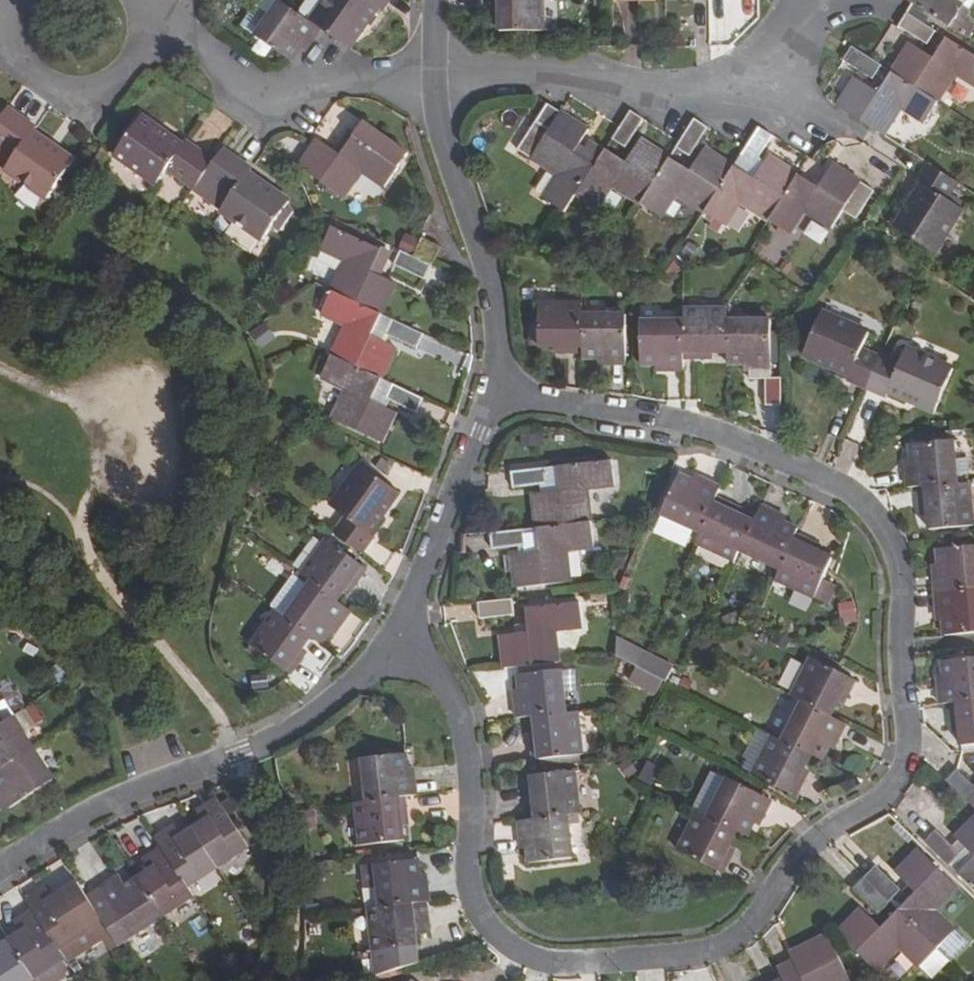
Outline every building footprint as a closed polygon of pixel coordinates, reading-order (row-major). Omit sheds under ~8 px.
[(240,26),(290,61),(303,43),(308,46),(320,29),(314,24),(302,16),(278,0),(266,18),(253,8),(240,26)] [(302,16),(314,24),(331,0),(313,0),(302,16)] [(314,24),(320,29),(348,47),(378,6),(384,9),(390,0),(332,0),(314,24)] [(493,9),(500,10),(501,31),(541,30),(542,0),(492,0),(493,9)] [(951,27),(963,5),(956,0),(909,0),(951,27)] [(933,32),(907,16),(899,28),(925,45),(933,32)] [(890,73),(937,102),(954,76),(973,87),(973,58),(944,40),(931,60),(908,46),(890,73)] [(879,65),(852,47),(843,60),(871,78),(879,65)] [(854,81),(838,106),(884,136),(900,111),(922,125),(937,102),(890,73),(875,94),(854,81)] [(550,104),(519,150),(558,176),(545,197),(566,212),(577,195),(605,152),(592,144),(583,157),(575,152),(589,130),(550,104)] [(0,119),(0,141),(19,154),(10,165),(6,170),(49,199),(75,163),(35,133),(39,125),(11,105),(0,119)] [(621,126),(614,137),(628,146),(646,120),(631,110),(621,126)] [(140,118),(116,152),(158,182),(167,168),(196,188),(205,174),(216,158),(188,138),(182,146),(140,118)] [(682,142),(679,146),(692,155),(710,128),(697,120),(682,142)] [(319,141),(301,167),(344,197),(363,173),(385,188),(406,154),(391,144),(362,123),(339,155),(319,141)] [(745,150),(742,154),(755,163),(774,136),(761,128),(745,150)] [(605,152),(577,195),(598,207),(613,185),(642,204),(657,180),(672,158),(641,138),(626,161),(607,149),(605,152)] [(10,165),(19,154),(0,141),(0,158),(10,165)] [(216,158),(205,174),(233,194),(223,212),(234,220),(261,239),(264,241),(274,226),(281,231),(293,214),(286,209),(290,203),(248,174),(253,166),(226,146),(216,158)] [(657,180),(642,204),(662,217),(678,194),(706,212),(735,166),(706,148),(691,170),(672,158),(657,180)] [(735,166),(706,212),(727,225),(742,203),(769,219),(799,174),(770,155),(755,178),(735,166)] [(955,182),(926,164),(914,183),(922,189),(897,229),(934,253),(960,212),(944,201),(955,182)] [(799,174),(769,219),(791,233),(806,210),(834,228),(844,213),(857,220),(875,191),(834,165),(819,187),(799,174)] [(23,189),(19,200),(39,208),(44,197),(23,189)] [(251,253),(261,239),(234,220),(224,235),(251,253)] [(816,221),(806,234),(824,246),(833,234),(816,221)] [(333,227),(324,248),(347,259),(334,290),(383,314),(397,283),(373,271),(382,250),(333,227)] [(418,238),(410,254),(427,263),(435,245),(418,238)] [(421,277),(427,263),(410,254),(398,249),(391,262),(421,277)] [(334,290),(324,312),(348,324),(333,355),(383,379),(397,347),(373,335),(383,314),(334,290)] [(542,303),(542,345),(562,346),(563,351),(585,352),(586,315),(586,303),(542,303)] [(825,307),(807,350),(855,369),(851,377),(869,384),(882,353),(864,346),(872,326),(825,307)] [(731,310),(688,309),(687,322),(687,358),(707,359),(708,353),(730,353),(731,323),(731,310)] [(585,352),(586,359),(606,359),(606,364),(625,363),(625,316),(586,315),(585,352)] [(396,320),(389,332),(419,347),(426,334),(396,320)] [(644,321),(643,363),(665,363),(665,369),(686,370),(687,358),(687,322),(644,321)] [(730,353),(731,367),(754,367),(754,371),(772,371),(773,324),(731,323),(730,353)] [(882,353),(869,384),(888,391),(891,383),(939,402),(956,360),(908,341),(900,360),(882,353)] [(333,355),(324,377),(347,389),(335,418),(384,441),(397,413),(373,400),(383,379),(333,355)] [(768,380),(769,405),(786,405),(785,379),(768,380)] [(396,385),(389,399),(421,414),(428,400),(396,385)] [(953,439),(912,444),(914,465),(908,465),(909,488),(922,487),(957,483),(953,439)] [(534,496),(538,528),(593,521),(590,490),(616,487),(613,463),(560,470),(562,492),(534,496)] [(346,517),(334,532),(363,552),(374,537),(367,531),(396,491),(361,466),(331,506),(346,517)] [(546,469),(511,472),(512,487),(547,483),(546,469)] [(679,480),(662,517),(699,534),(715,500),(720,489),(700,480),(697,487),(679,480)] [(957,483),(922,487),(923,508),(929,508),(931,527),(973,522),(971,483),(957,483)] [(699,534),(695,545),(735,563),(741,551),(753,524),(733,516),(736,509),(715,500),(699,534)] [(753,524),(741,551),(779,569),(795,534),(797,530),(778,521),(781,516),(760,507),(753,524)] [(515,557),(519,587),(571,581),(569,551),(596,547),(593,521),(538,528),(540,553),(515,557)] [(524,529),(493,533),(495,548),(526,544),(524,529)] [(779,569),(775,579),(829,602),(836,585),(822,579),(832,558),(813,549),(815,544),(795,534),(779,569)] [(329,542),(304,575),(313,582),(339,601),(352,583),(356,586),(368,570),(329,542)] [(941,549),(942,570),(935,571),(937,593),(973,590),(973,546),(941,549)] [(313,582),(288,617),(313,637),(322,643),(334,626),(339,629),(353,611),(339,601),(313,582)] [(937,593),(938,615),(945,615),(948,635),(973,632),(973,590),(937,593)] [(511,599),(481,603),(482,618),(512,615),(511,599)] [(529,633),(503,637),(506,668),(560,661),(557,631),(584,628),(581,603),(527,609),(529,633)] [(277,609),(251,645),(291,675),(291,674),(304,656),(300,653),(313,637),(288,617),(277,609)] [(614,653),(638,663),(630,680),(662,694),(676,659),(621,636),(614,653)] [(813,659),(794,698),(803,703),(831,717),(841,696),(846,698),(855,681),(813,659)] [(941,704),(953,703),(973,701),(973,659),(943,661),(944,682),(939,683),(941,704)] [(562,671),(520,676),(523,697),(516,697),(518,718),(535,717),(567,712),(562,671)] [(953,703),(954,725),(961,725),(962,745),(973,744),(973,701),(953,703)] [(803,703),(783,740),(812,756),(822,760),(831,741),(838,745),(847,726),(831,717),(803,703)] [(583,756),(579,711),(567,712),(535,717),(537,739),(533,739),(535,761),(536,767),(584,762),(583,756)] [(0,725),(0,770),(34,749),(14,717),(4,722),(0,725)] [(754,776),(774,736),(760,729),(741,770),(754,776)] [(774,736),(754,776),(798,797),(807,778),(802,776),(812,756),(783,740),(774,736)] [(0,770),(0,778),(4,784),(0,787),(0,797),(7,807),(53,777),(34,749),(0,770)] [(407,754),(365,758),(369,801),(404,798),(417,796),(415,775),(409,776),(407,754)] [(946,780),(969,803),(973,797),(973,787),(957,770),(946,780)] [(575,771),(532,777),(533,796),(528,797),(530,818),(568,815),(580,813),(575,771)] [(710,817),(729,781),(715,773),(696,811),(701,814),(710,817)] [(729,781),(710,817),(739,832),(749,838),(758,820),(763,823),(773,803),(729,781)] [(369,801),(356,804),(360,846),(402,842),(401,822),(406,821),(404,798),(369,801)] [(205,822),(193,830),(219,869),(250,846),(220,801),(200,813),(205,822)] [(701,814),(682,853),(723,873),(733,855),(728,852),(739,832),(710,817),(701,814)] [(530,818),(518,821),(521,843),(528,843),(530,864),(572,859),(568,815),(530,818)] [(955,839),(973,858),(959,874),(973,888),(973,819),(955,839)] [(177,829),(157,842),(162,851),(188,888),(219,869),(193,830),(183,837),(177,829)] [(937,832),(927,842),(948,864),(959,853),(937,832)] [(150,873),(139,881),(163,915),(193,896),(188,888),(162,851),(143,863),(150,873)] [(915,893),(900,910),(939,949),(955,931),(936,913),(959,890),(919,851),(897,875),(915,893)] [(420,880),(419,860),(378,864),(361,865),(364,887),(380,885),(382,906),(418,902),(426,901),(430,900),(428,879),(421,880),(420,880)] [(874,868),(865,876),(890,901),(898,892),(874,868)] [(865,876),(855,888),(879,911),(890,901),(865,876)] [(163,915),(139,881),(127,889),(120,879),(88,900),(101,921),(118,945),(163,915)] [(118,945),(101,921),(88,900),(77,883),(54,898),(48,889),(29,900),(34,911),(60,949),(66,958),(100,935),(110,950),(118,945)] [(418,960),(414,926),(429,924),(426,901),(418,902),(382,906),(370,907),(378,973),(418,960)] [(861,911),(840,934),(879,972),(902,948),(920,966),(939,949),(900,910),(880,929),(861,911)] [(21,935),(8,943),(33,980),(66,958),(60,949),(34,911),(14,925),(21,935)] [(780,971),(784,980),(851,980),(829,935),(795,951),(799,961),(780,971)] [(33,980),(8,943),(0,948),(0,980),(32,980),(33,980)] [(933,979),(951,961),(939,949),(921,966),(933,979)] [(68,974),(60,962),(33,980),(66,980),(68,974)]
